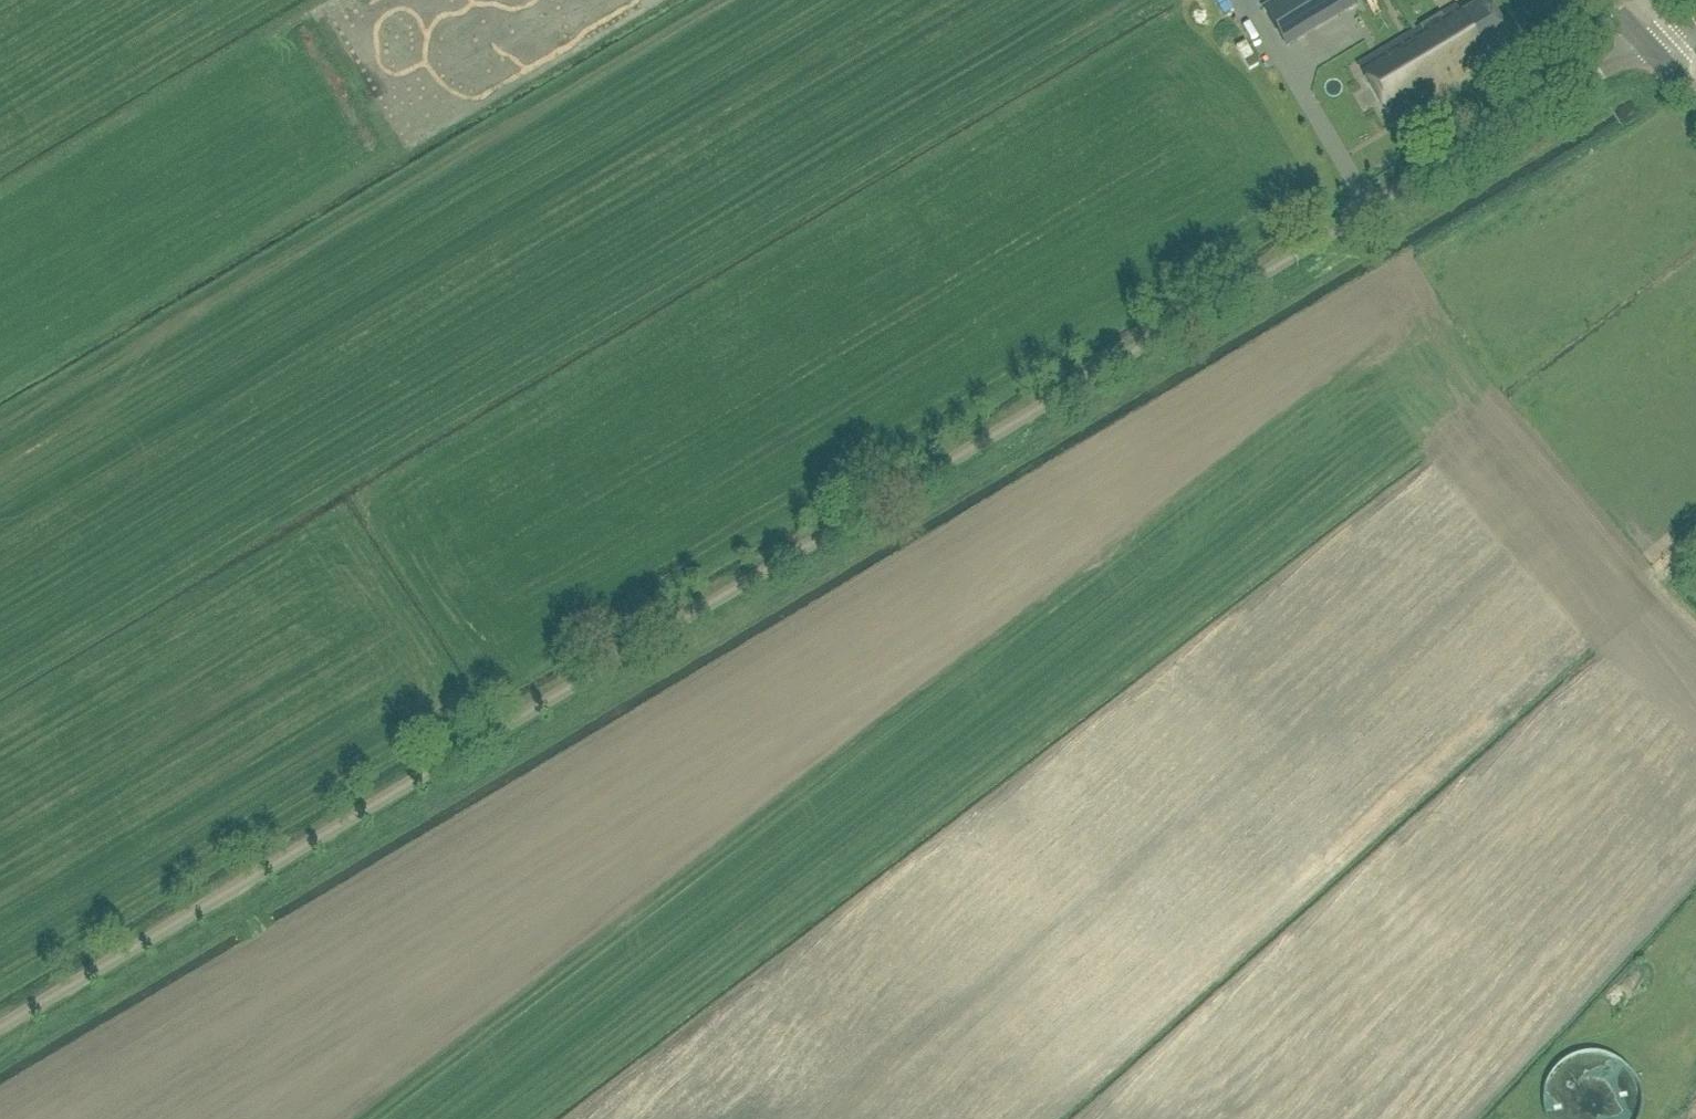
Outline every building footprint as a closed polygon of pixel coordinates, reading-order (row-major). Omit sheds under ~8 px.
[(1285,48),(1354,7),(1350,0),(1277,0),(1262,9),(1285,48)] [(1456,7),(1379,53),(1386,64),(1368,75),(1395,119),(1412,109),(1409,103),(1421,95),(1425,103),(1473,74),(1467,64),(1508,39),(1484,0),(1460,15),(1456,7)]
